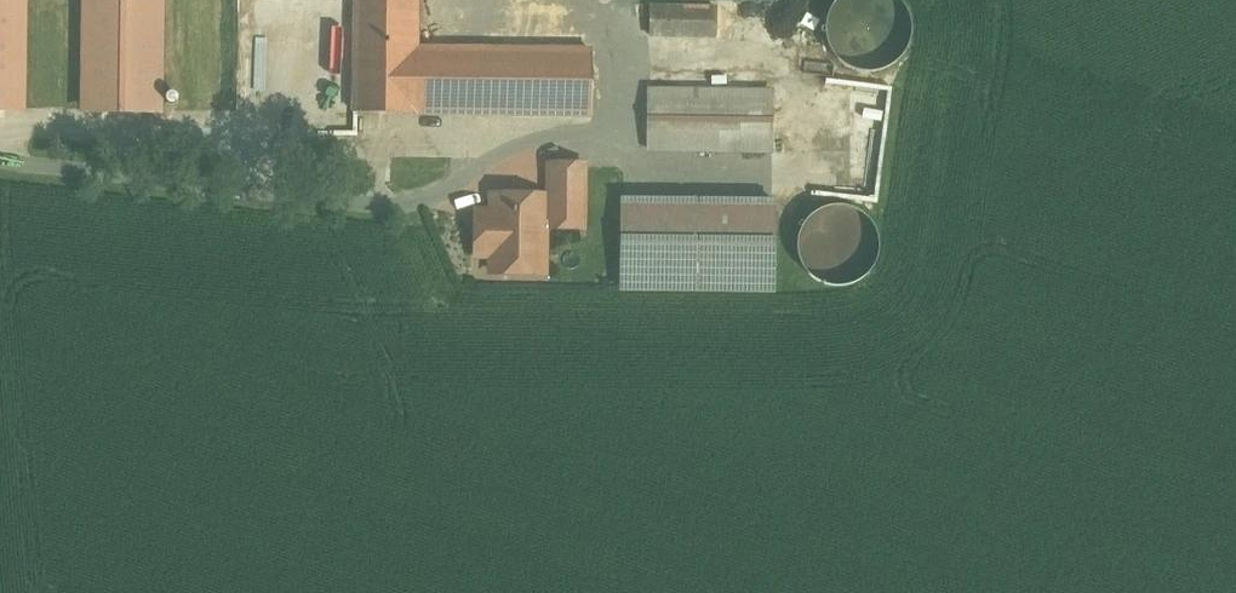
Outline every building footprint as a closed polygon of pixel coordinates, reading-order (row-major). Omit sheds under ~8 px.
[(22,116),(22,0),(0,0),(0,116),(22,116)] [(83,114),(163,115),(165,0),(84,0),(83,114)] [(356,112),(417,113),(417,112),(418,49),(418,0),(357,0),(356,112)] [(909,27),(906,11),(898,0),(837,0),(829,13),(826,29),(830,45),(839,58),(853,67),(869,70),(885,66),(898,57),(907,43),(909,27)] [(718,8),(651,7),(651,34),(718,35),(718,8)] [(594,51),(418,49),(417,112),(593,114),(594,51)] [(775,92),(650,90),(649,149),(774,151),(775,92)] [(585,166),(552,166),(552,186),(585,187),(585,166)] [(551,196),(494,196),(494,212),(479,212),(478,256),(493,256),(493,272),(546,273),(547,226),(584,226),(585,187),(552,186),(551,196)] [(773,198),(626,196),(625,290),(772,291),(773,198)] [(878,262),(880,246),(877,230),(867,217),(854,208),(838,205),(822,209),(809,218),(800,232),(797,248),(801,264),(810,277),(824,286),(840,289),(856,285),(869,276),(878,262)]
